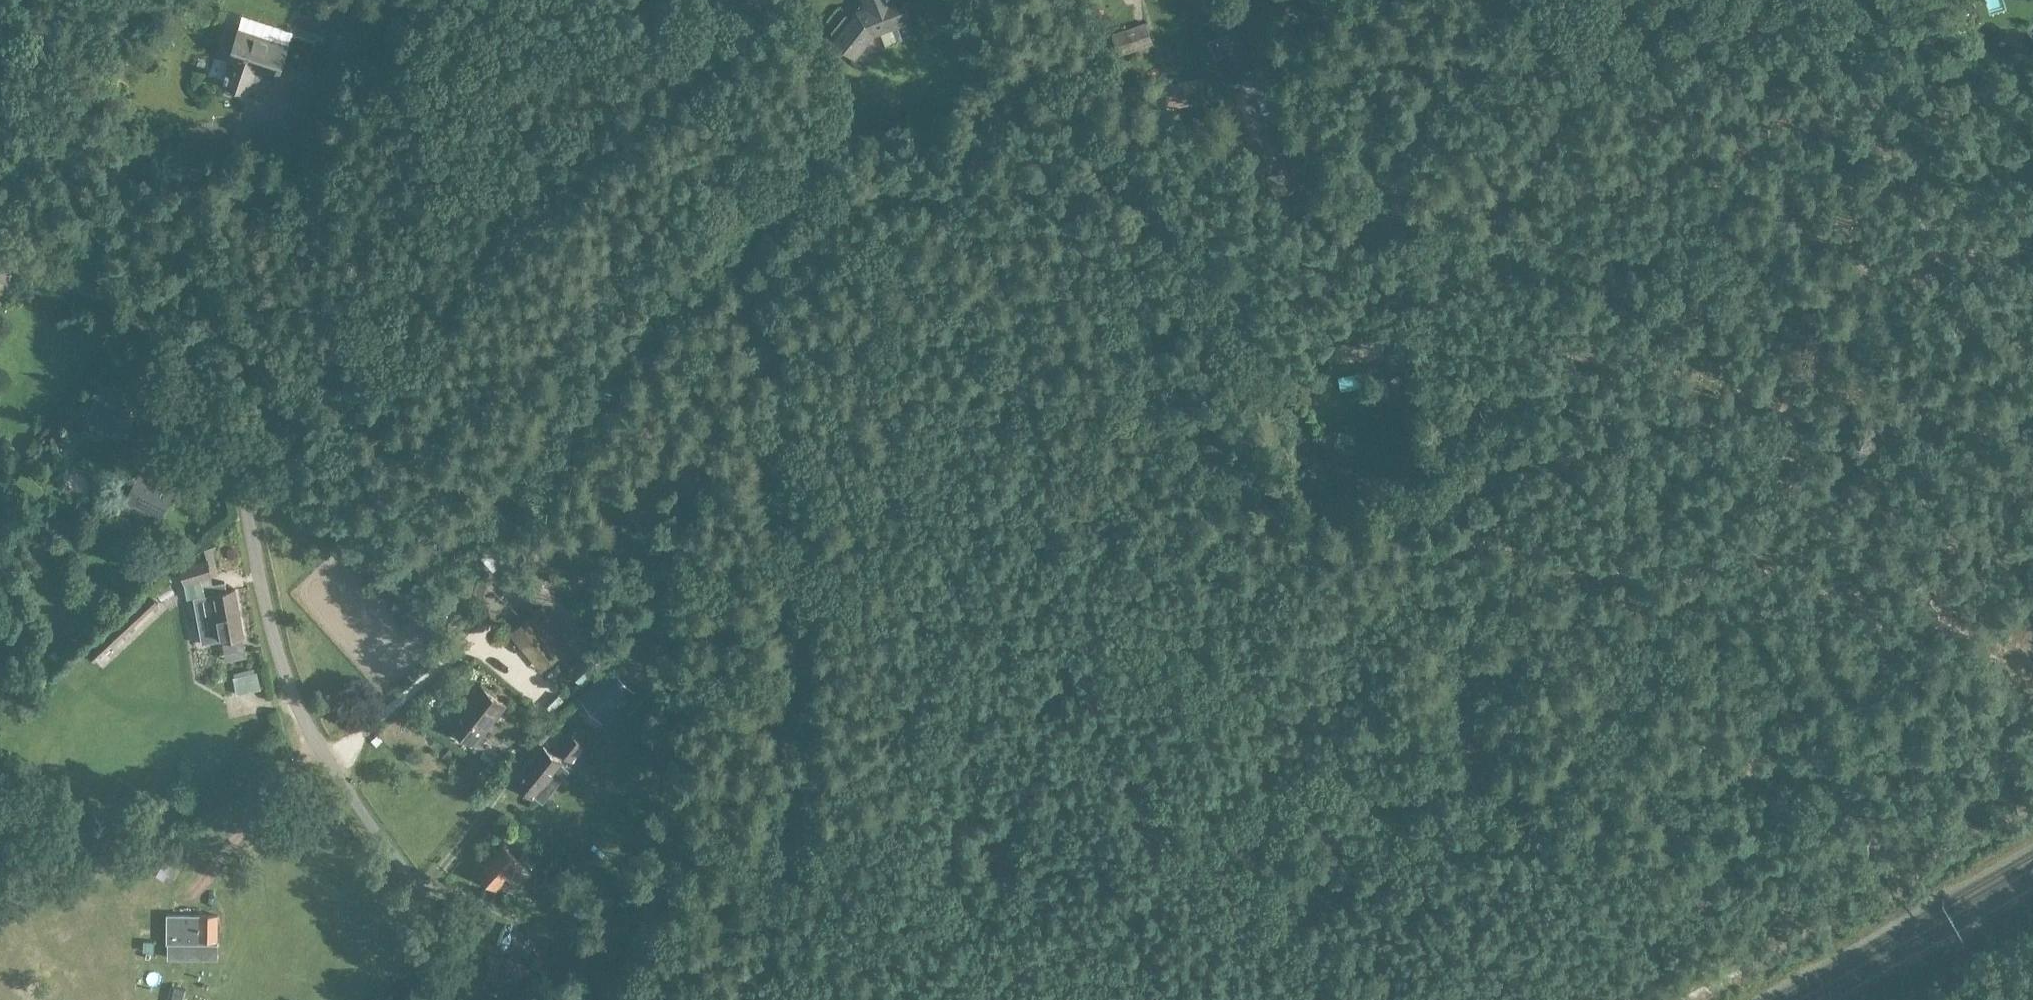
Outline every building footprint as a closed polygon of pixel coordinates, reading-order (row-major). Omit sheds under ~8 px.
[(832,31),(833,36),(835,38),(834,39),(856,56),(875,34),(911,20),(903,0),(864,0),(866,7),(858,10),(853,16),(850,15),(846,15),(832,31)] [(1954,15),(1970,10),(1966,0),(1949,0),(1954,15)] [(1118,53),(1153,40),(1146,20),(1110,33),(1118,53)] [(307,66),(317,36),(292,28),(289,40),(241,25),(230,59),(233,60),(227,80),(250,87),(256,67),(278,74),(283,59),(307,66)] [(1208,73),(1166,81),(1171,107),(1213,99),(1208,73)] [(1279,171),(1267,176),(1276,196),(1288,191),(1279,171)] [(1359,339),(1359,341),(1359,359),(1382,360),(1383,340),(1381,340),(1359,339)] [(58,458),(52,467),(72,480),(78,472),(58,458)] [(141,467),(137,475),(125,498),(158,515),(173,486),(156,478),(157,476),(141,467)] [(122,528),(148,541),(154,527),(117,509),(111,521),(114,522),(111,529),(120,533),(122,528)] [(184,584),(212,576),(208,559),(180,567),(184,584)] [(205,596),(193,598),(202,643),(222,640),(246,636),(237,589),(227,591),(225,582),(203,586),(205,596)] [(575,644),(543,605),(510,631),(542,671),(575,644)] [(636,689),(614,666),(580,698),(602,721),(636,689)] [(257,671),(255,672),(247,674),(252,691),(261,689),(257,671)] [(481,684),(450,723),(475,743),(506,704),(481,684)] [(572,761),(585,744),(571,733),(557,751),(572,761)] [(542,748),(516,781),(534,796),(535,794),(541,799),(545,799),(560,780),(559,776),(554,772),(562,761),(544,746),(542,748)] [(661,823),(648,816),(642,827),(655,834),(661,823)] [(502,845),(479,872),(497,888),(520,861),(502,845)] [(167,943),(166,958),(187,958),(188,943),(218,943),(218,915),(167,914),(167,943)] [(186,988),(175,986),(172,999),(183,999),(186,988)]
